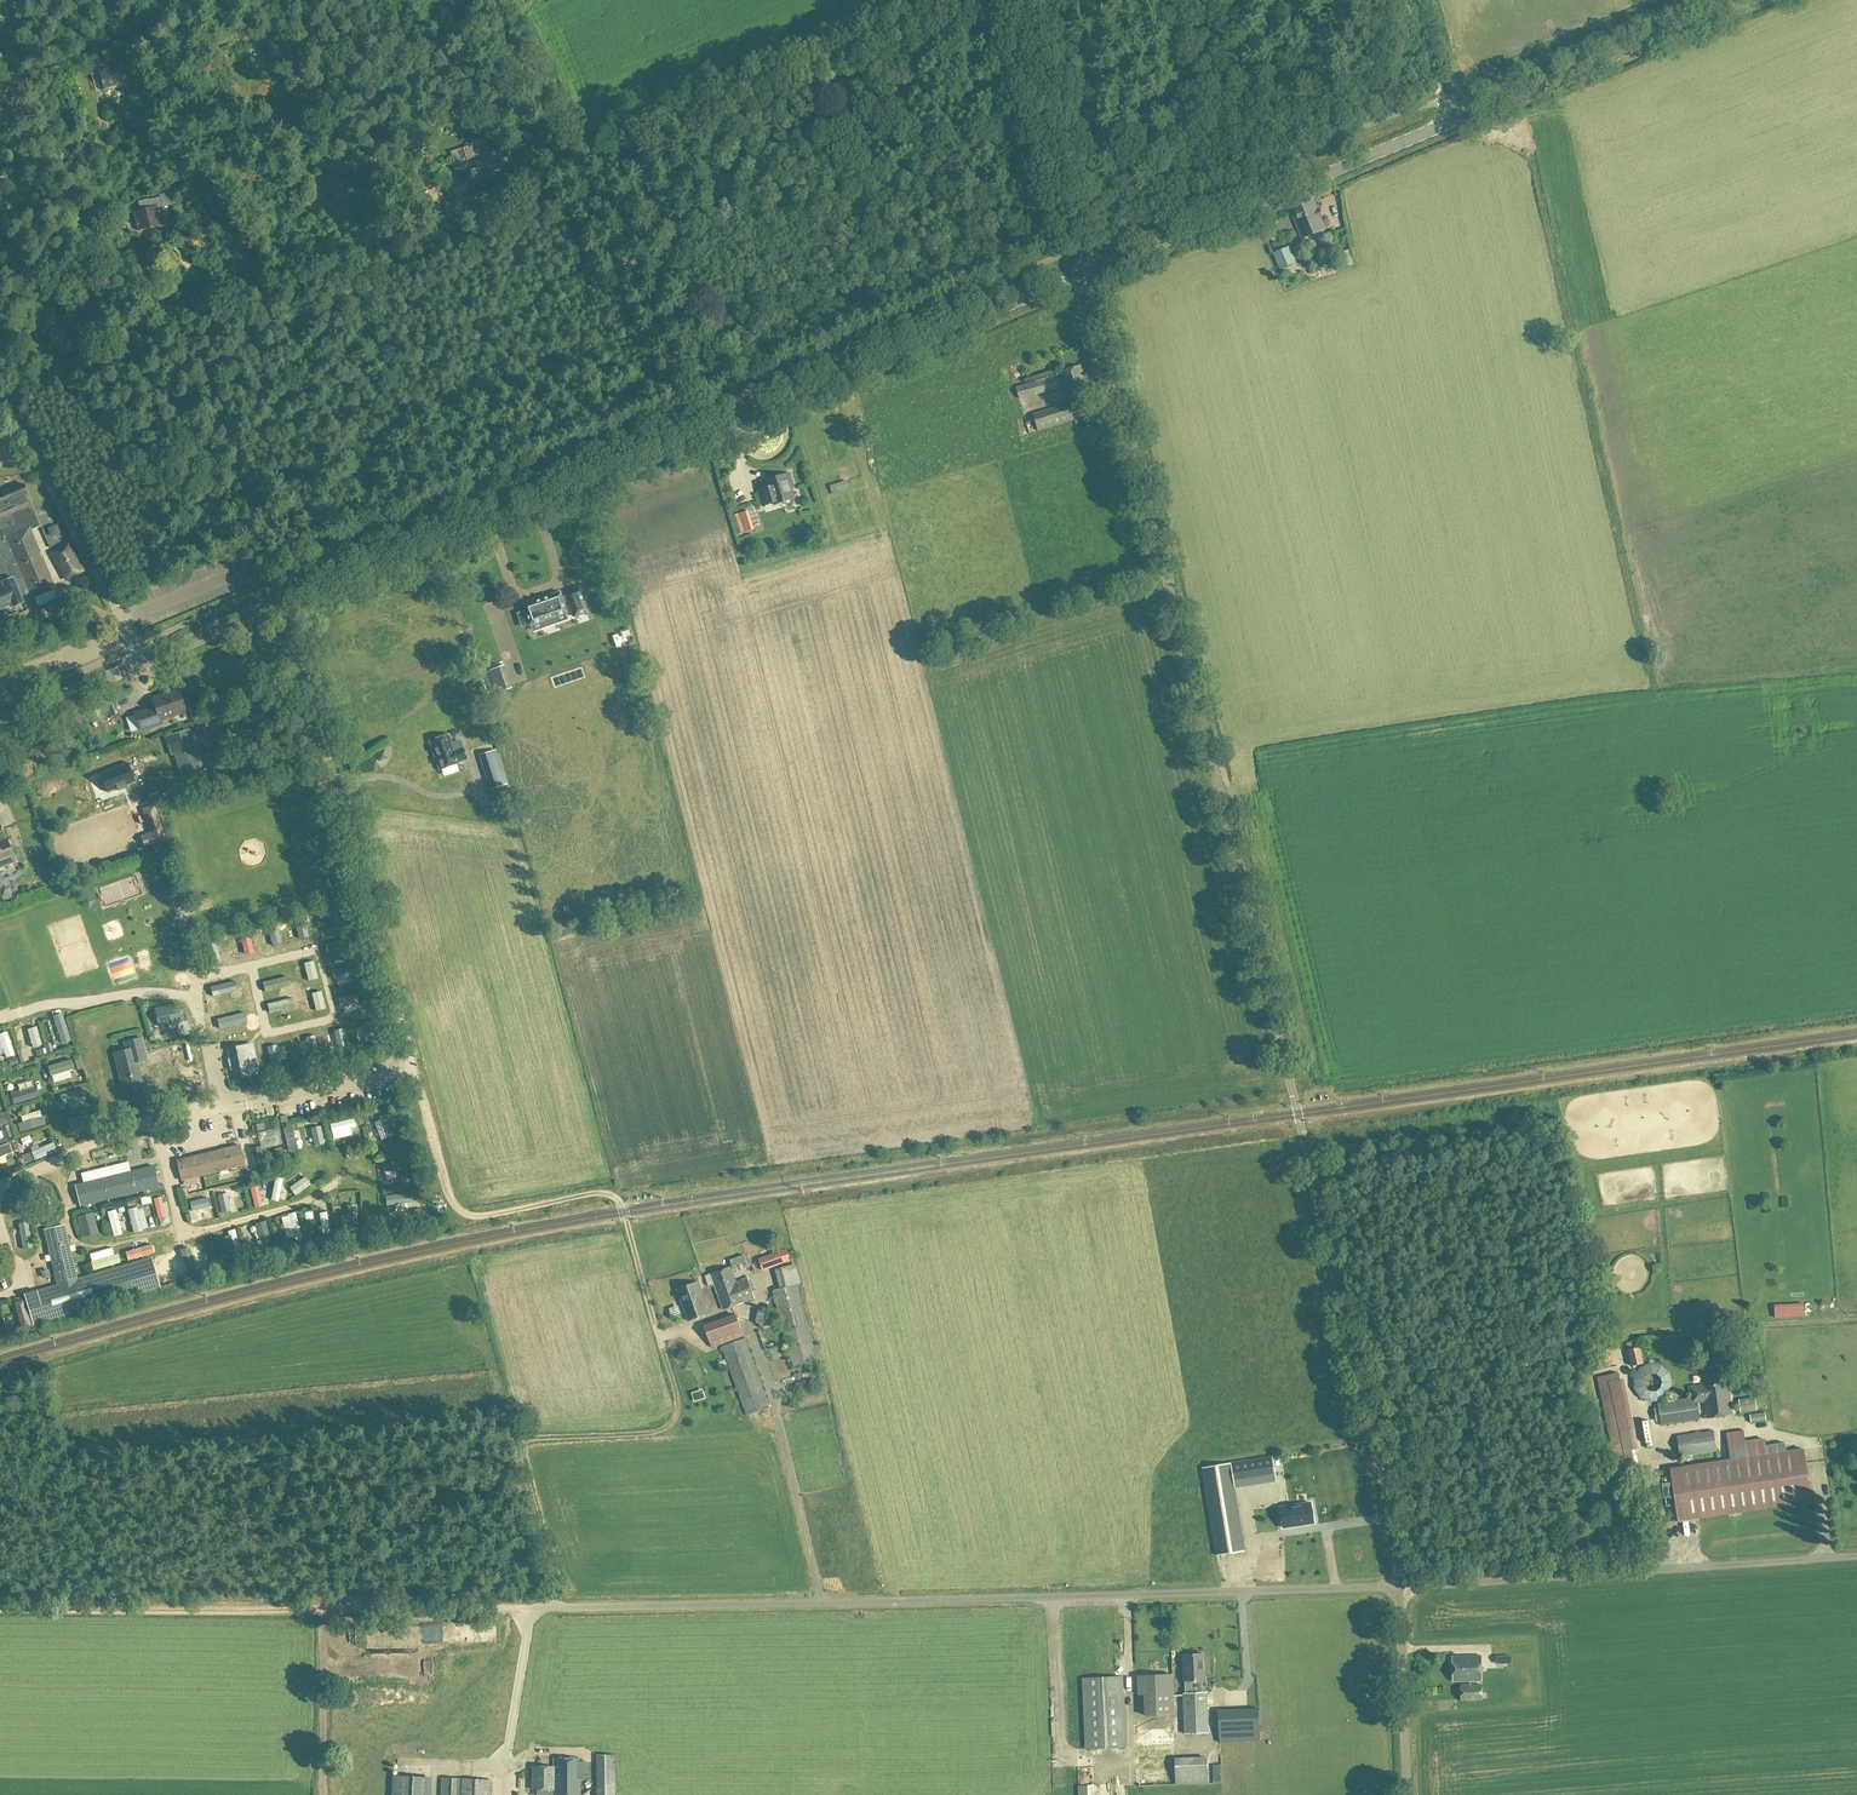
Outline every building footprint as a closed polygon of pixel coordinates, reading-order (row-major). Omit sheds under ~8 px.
[(461,0),(444,0),(451,8),(461,0)] [(282,39),(260,47),(266,65),(288,57),(282,39)] [(104,88),(127,82),(122,66),(129,64),(127,55),(114,59),(116,66),(99,71),(104,88)] [(471,145),(456,149),(460,162),(474,157),(480,175),(498,169),(490,146),(473,151),(471,145)] [(33,159),(23,158),(22,180),(32,181),(33,159)] [(140,209),(133,211),(138,229),(162,223),(158,208),(177,203),(173,191),(159,194),(160,197),(149,200),(149,198),(138,201),(140,209)] [(344,208),(364,200),(361,193),(341,201),(344,208)] [(184,203),(174,205),(178,227),(189,224),(184,203)] [(1322,228),(1320,224),(1312,204),(1313,203),(1312,203),(1291,211),(1299,232),(1301,236),(1322,228)] [(139,241),(137,233),(130,235),(132,243),(139,241)] [(1290,246),(1273,253),(1279,269),(1297,262),(1290,246)] [(72,328),(71,329),(67,316),(60,318),(63,328),(45,333),(52,355),(78,347),(72,328)] [(1063,383),(1060,384),(1063,393),(1086,386),(1080,365),(1060,371),(1063,383)] [(1015,388),(1019,400),(1057,389),(1054,377),(1015,388)] [(1072,421),(1067,404),(1033,415),(1038,431),(1072,421)] [(767,486),(757,490),(762,506),(773,503),(773,505),(796,498),(793,488),(795,487),(790,472),(765,480),(767,486)] [(839,496),(854,490),(851,482),(836,488),(839,496)] [(25,484),(0,495),(0,623),(17,616),(18,618),(25,615),(32,612),(30,608),(33,607),(35,601),(33,597),(54,588),(29,532),(41,527),(31,506),(34,505),(25,484)] [(739,513),(745,531),(755,528),(749,510),(739,513)] [(52,553),(66,580),(83,571),(70,544),(52,553)] [(145,574),(150,583),(157,579),(152,570),(145,574)] [(580,586),(564,591),(566,595),(568,600),(574,617),(589,612),(580,586)] [(561,591),(521,604),(529,626),(542,622),(544,627),(555,624),(553,618),(568,612),(564,601),(568,600),(566,595),(563,596),(561,591)] [(499,691),(510,687),(502,665),(491,669),(499,691)] [(121,675),(124,686),(129,684),(126,673),(121,675)] [(155,706),(135,713),(141,730),(161,723),(160,720),(178,713),(176,708),(182,706),(176,689),(160,694),(162,701),(154,704),(155,706)] [(85,709),(90,722),(97,719),(97,720),(116,712),(110,699),(85,709)] [(188,729),(166,736),(172,754),(175,753),(183,776),(201,770),(188,729)] [(460,741),(452,744),(449,735),(429,742),(439,771),(459,764),(459,763),(467,760),(460,741)] [(202,746),(209,768),(231,762),(224,740),(202,746)] [(385,748),(376,752),(379,761),(389,758),(385,748)] [(493,752),(480,756),(491,789),(504,785),(493,752)] [(168,759),(149,762),(152,780),(171,777),(168,759)] [(134,782),(127,763),(102,772),(109,791),(118,788),(118,789),(126,786),(125,785),(134,782)] [(247,806),(259,802),(254,788),(242,792),(247,806)] [(224,800),(229,814),(241,809),(235,795),(224,800)] [(145,846),(166,839),(157,812),(151,814),(156,831),(142,835),(145,846)] [(15,862),(13,856),(7,840),(6,840),(3,830),(0,831),(0,868),(15,862)] [(47,880),(56,877),(52,867),(43,870),(47,880)] [(2,899),(13,895),(10,887),(4,885),(3,885),(0,878),(0,894),(2,899)] [(162,887),(161,891),(163,895),(168,897),(172,895),(174,890),(171,885),(166,884),(162,887)] [(326,893),(337,897),(340,890),(329,886),(326,893)] [(303,905),(312,902),(309,894),(300,897),(303,905)] [(90,909),(95,900),(86,895),(81,904),(90,909)] [(269,912),(259,914),(261,921),(271,918),(269,912)] [(283,922),(285,941),(297,940),(295,921),(283,922)] [(125,923),(109,929),(115,945),(131,939),(125,923)] [(337,931),(340,941),(351,937),(347,927),(337,931)] [(258,949),(269,947),(265,929),(255,931),(258,949)] [(247,936),(235,936),(235,954),(247,954),(247,936)] [(217,961),(227,961),(227,942),(217,942),(217,961)] [(353,949),(340,953),(343,966),(349,964),(353,976),(345,978),(348,988),(358,986),(359,987),(365,986),(361,973),(360,973),(353,949)] [(118,977),(122,989),(142,981),(138,969),(118,977)] [(367,992),(359,994),(362,1005),(370,1003),(367,992)] [(229,1015),(244,1008),(240,999),(225,1005),(229,1015)] [(178,1006),(162,1009),(166,1029),(182,1025),(178,1006)] [(358,1018),(361,1029),(369,1026),(368,1023),(376,1021),(374,1014),(358,1018)] [(236,1033),(252,1027),(248,1016),(231,1022),(236,1033)] [(63,1041),(71,1040),(67,1022),(59,1024),(63,1041)] [(146,1058),(141,1036),(124,1041),(126,1048),(114,1051),(124,1091),(143,1086),(137,1061),(146,1058)] [(253,1043),(227,1048),(229,1057),(228,1059),(230,1068),(232,1070),(234,1079),(260,1074),(253,1043)] [(16,1057),(9,1059),(11,1065),(19,1063),(16,1057)] [(82,1094),(89,1092),(88,1085),(80,1087),(82,1094)] [(15,1096),(19,1107),(43,1098),(39,1087),(15,1096)] [(76,1108),(77,1099),(65,1099),(65,1108),(76,1108)] [(362,1113),(355,1114),(357,1124),(364,1123),(362,1113)] [(395,1116),(382,1121),(388,1140),(402,1136),(395,1116)] [(0,1122),(0,1134),(16,1128),(11,1117),(0,1122)] [(24,1134),(52,1131),(51,1119),(22,1122),(24,1134)] [(302,1143),(329,1138),(326,1125),(299,1130),(302,1143)] [(75,1136),(88,1132),(87,1127),(74,1131),(75,1136)] [(15,1140),(10,1142),(13,1151),(18,1149),(15,1140)] [(177,1160),(182,1179),(244,1164),(240,1145),(177,1160)] [(250,1148),(257,1177),(267,1174),(261,1145),(250,1148)] [(149,1149),(107,1160),(110,1170),(151,1159),(149,1149)] [(30,1151),(21,1155),(25,1163),(33,1159),(30,1151)] [(159,1191),(157,1184),(153,1165),(76,1184),(81,1204),(143,1188),(145,1195),(159,1191)] [(274,1212),(270,1197),(264,1198),(268,1214),(274,1212)] [(11,1202),(14,1231),(30,1230),(28,1201),(11,1202)] [(146,1226),(149,1236),(155,1235),(149,1211),(154,1210),(153,1203),(146,1204),(147,1211),(137,1213),(140,1227),(146,1226)] [(196,1210),(199,1221),(205,1219),(206,1221),(218,1217),(214,1204),(196,1210)] [(44,1212),(46,1222),(53,1221),(50,1211),(44,1212)] [(99,1233),(93,1212),(77,1216),(82,1237),(99,1233)] [(303,1218),(297,1220),(300,1233),(306,1231),(303,1218)] [(120,1223),(124,1235),(135,1232),(132,1220),(120,1223)] [(59,1284),(25,1294),(34,1322),(159,1286),(151,1258),(78,1279),(63,1225),(43,1230),(59,1284)] [(272,1227),(266,1229),(270,1243),(276,1242),(272,1227)] [(304,1240),(297,1242),(298,1249),(305,1247),(304,1240)] [(20,1243),(20,1252),(40,1252),(40,1243),(20,1243)] [(791,1261),(786,1250),(759,1259),(764,1271),(791,1261)] [(775,1269),(779,1288),(800,1284),(795,1264),(775,1269)] [(755,1298),(748,1278),(736,1283),(731,1267),(710,1274),(723,1310),(743,1303),(755,1298)] [(40,1271),(42,1278),(50,1276),(48,1269),(40,1271)] [(676,1289),(688,1321),(708,1314),(697,1282),(676,1289)] [(773,1291),(792,1367),(817,1360),(796,1285),(773,1291)] [(1774,1307),(1775,1317),(1805,1317),(1804,1306),(1774,1307)] [(755,1322),(764,1329),(775,1325),(776,1315),(769,1307),(757,1310),(755,1322)] [(704,1326),(712,1349),(743,1337),(735,1315),(704,1326)] [(721,1347),(746,1415),(769,1407),(744,1339),(721,1347)] [(1645,1364),(1641,1347),(1628,1349),(1631,1367),(1645,1364)] [(1639,1369),(1633,1378),(1634,1389),(1639,1398),(1649,1402),(1660,1400),(1669,1393),(1672,1383),(1669,1371),(1660,1365),(1649,1363),(1639,1369)] [(1695,1398),(1695,1399),(1702,1398),(1705,1416),(1703,1416),(1703,1420),(1731,1415),(1724,1371),(1699,1375),(1701,1386),(1689,1387),(1691,1398),(1695,1398)] [(1619,1372),(1598,1376),(1615,1458),(1626,1455),(1625,1451),(1637,1448),(1623,1378),(1620,1379),(1619,1372)] [(1695,1398),(1691,1398),(1658,1403),(1661,1425),(1698,1419),(1695,1399),(1695,1398)] [(1749,1414),(1750,1423),(1766,1421),(1764,1412),(1749,1414)] [(1726,1432),(1730,1460),(1670,1468),(1677,1521),(1810,1502),(1802,1449),(1785,1452),(1784,1443),(1765,1446),(1764,1438),(1745,1440),(1744,1430),(1726,1432)] [(1715,1451),(1713,1432),(1677,1436),(1680,1456),(1715,1451)] [(1271,1457),(1230,1464),(1203,1468),(1217,1555),(1245,1551),(1234,1488),(1275,1481),(1271,1457)] [(1303,1524),(1314,1522),(1311,1502),(1280,1507),(1283,1527),(1296,1525),(1296,1524),(1303,1523),(1303,1524)] [(1675,1524),(1678,1535),(1684,1533),(1682,1522),(1675,1524)] [(1694,1548),(1694,1541),(1688,1542),(1688,1537),(1673,1538),(1674,1549),(1694,1548)] [(1277,1566),(1287,1566),(1286,1553),(1277,1553),(1277,1566)] [(1515,1655),(1537,1651),(1536,1643),(1514,1647),(1515,1655)] [(1207,1693),(1203,1693),(1202,1681),(1205,1680),(1204,1654),(1183,1655),(1184,1682),(1185,1682),(1185,1694),(1183,1694),(1185,1734),(1208,1733),(1207,1693)] [(1451,1656),(1452,1682),(1481,1681),(1480,1656),(1451,1656)] [(1145,1716),(1174,1715),(1173,1694),(1172,1675),(1137,1676),(1138,1695),(1144,1694),(1145,1716)] [(1114,1677),(1082,1679),(1085,1749),(1125,1747),(1122,1677),(1114,1677)] [(1460,1700),(1481,1700),(1481,1684),(1460,1684),(1460,1700)] [(517,1698),(519,1712),(531,1710),(529,1696),(517,1698)] [(1218,1710),(1220,1742),(1259,1741),(1258,1709),(1218,1710)] [(1173,1723),(1136,1725),(1137,1729),(1139,1787),(1175,1785),(1174,1758),(1173,1728),(1173,1723)] [(596,1794),(615,1794),(614,1755),(609,1755),(600,1755),(596,1755),(596,1794)] [(1206,1757),(1174,1758),(1175,1785),(1207,1784),(1207,1783),(1206,1757)] [(532,1790),(538,1790),(538,1794),(579,1794),(580,1758),(553,1758),(553,1767),(533,1766),(532,1790)] [(1085,1780),(1094,1779),(1094,1770),(1084,1770),(1085,1780)] [(430,1778),(393,1776),(392,1794),(429,1794),(430,1778)] [(441,1794),(491,1794),(491,1781),(442,1779),(441,1794)]
